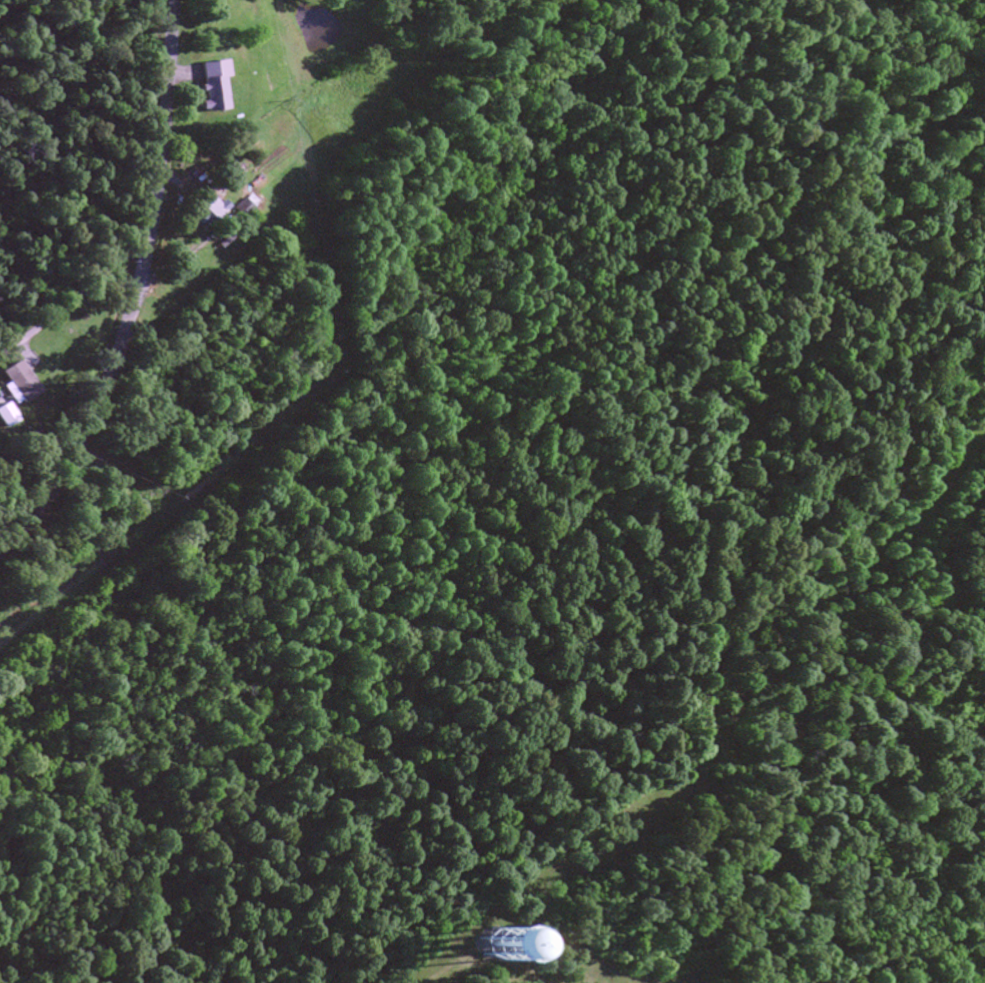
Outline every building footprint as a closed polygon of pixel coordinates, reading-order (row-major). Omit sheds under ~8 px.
[(222,110),(216,62),(194,64),(199,112),(222,110)] [(220,208),(206,193),(184,215),(198,230),(220,208)] [(1,378),(19,412),(26,408),(8,374),(1,378)] [(454,947),(466,972),(504,953),(491,928),(454,947)]
